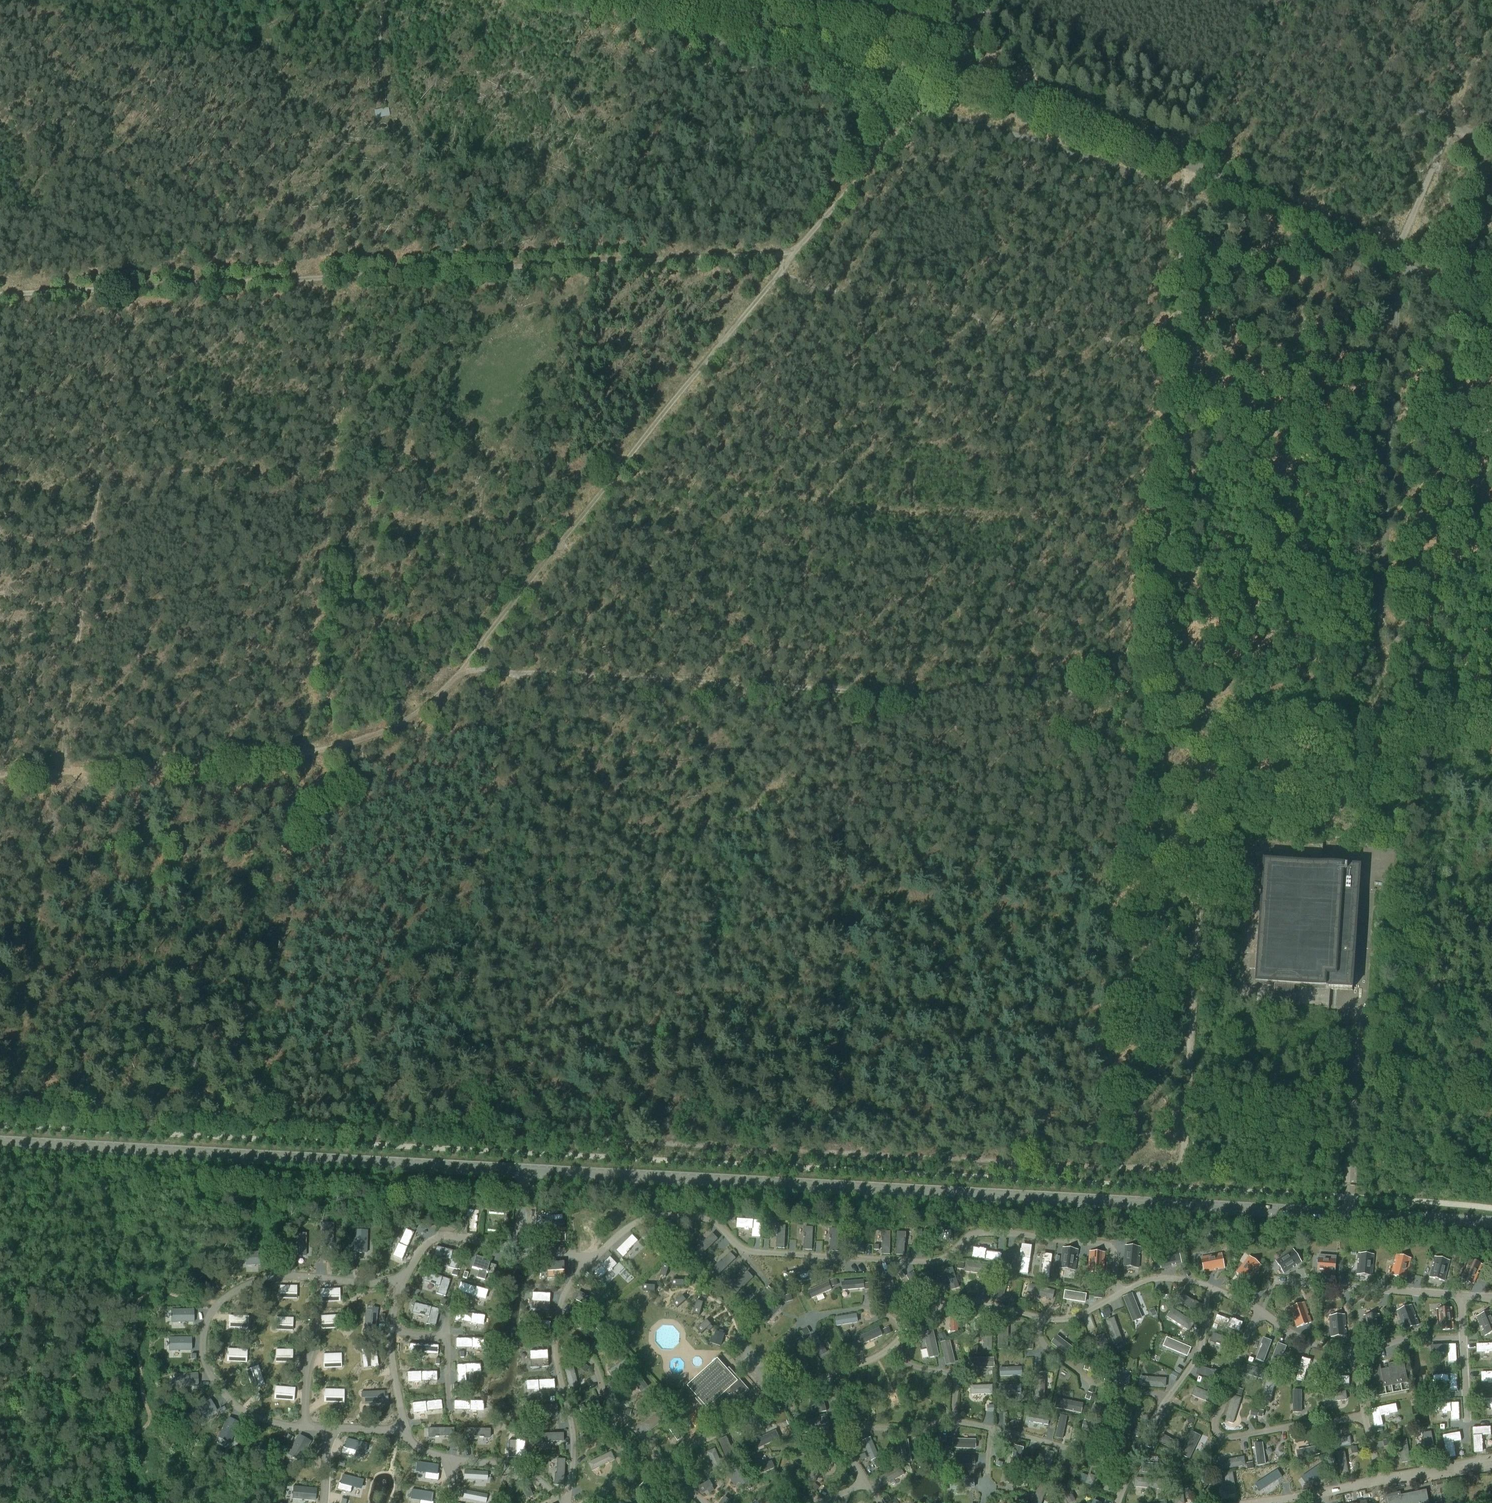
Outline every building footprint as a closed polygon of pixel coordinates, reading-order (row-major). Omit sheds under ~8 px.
[(1294,994),(1294,985),(1352,989),(1360,866),(1263,860),(1261,882),(1261,884),(1255,983),(1275,984),(1274,993),(1272,993),(1271,1003),(1295,1005),(1296,994),(1294,994)] [(737,1219),(737,1228),(745,1228),(745,1229),(749,1229),(753,1229),(752,1236),(760,1237),(761,1220),(737,1219)] [(320,1224),(320,1246),(333,1246),(333,1224),(320,1224)] [(673,1224),(651,1229),(653,1238),(659,1237),(659,1235),(675,1232),(673,1224)] [(777,1225),(777,1236),(777,1248),(785,1248),(786,1226),(777,1225)] [(804,1227),(804,1237),(804,1250),(812,1250),(813,1228),(804,1227)] [(405,1229),(394,1256),(402,1260),(414,1233),(405,1229)] [(830,1229),(830,1240),(830,1252),(838,1252),(839,1230),(830,1229)] [(924,1230),(923,1239),(950,1240),(950,1231),(924,1230)] [(354,1231),(354,1253),(366,1253),(367,1231),(354,1231)] [(856,1231),(855,1241),(856,1241),(855,1253),(864,1254),(865,1231),(856,1231)] [(882,1232),(881,1243),(882,1243),(882,1255),(890,1255),(890,1232),(882,1232)] [(896,1233),(896,1255),(904,1255),(904,1243),(905,1243),(905,1233),(896,1233)] [(293,1234),(293,1256),(305,1256),(306,1234),(293,1234)] [(713,1234),(696,1250),(702,1255),(718,1240),(713,1234)] [(633,1235),(617,1251),(623,1258),(630,1251),(629,1250),(638,1241),(633,1235)] [(1023,1245),(1019,1273),(1028,1275),(1032,1246),(1023,1245)] [(1124,1267),(1138,1268),(1139,1257),(1138,1257),(1138,1253),(1140,1253),(1140,1247),(1125,1246),(1124,1267)] [(438,1247),(435,1256),(442,1257),(441,1258),(446,1260),(446,1258),(451,1259),(449,1268),(457,1270),(461,1253),(438,1247)] [(1060,1268),(1075,1271),(1077,1260),(1075,1260),(1076,1256),(1077,1256),(1078,1250),(1063,1248),(1060,1268)] [(974,1249),(972,1258),(1001,1262),(1002,1253),(986,1251),(986,1250),(984,1250),(984,1249),(980,1249),(974,1249)] [(1176,1264),(1181,1263),(1178,1249),(1157,1254),(1161,1268),(1172,1265),(1172,1264),(1175,1263),(1176,1264)] [(1294,1250),(1276,1261),(1284,1274),(1294,1268),(1293,1267),(1296,1265),(1297,1266),(1302,1263),(1294,1250)] [(268,1252),(245,1253),(246,1266),(268,1265),(268,1252)] [(1088,1273),(1103,1273),(1104,1262),(1102,1262),(1103,1258),(1104,1259),(1105,1253),(1090,1252),(1088,1273)] [(730,1253),(714,1269),(720,1275),(736,1259),(730,1253)] [(1044,1254),(1041,1276),(1049,1277),(1052,1255),(1044,1254)] [(1222,1254),(1202,1258),(1204,1273),(1215,1271),(1215,1269),(1219,1269),(1219,1270),(1225,1269),(1222,1254)] [(1358,1263),(1357,1274),(1372,1276),(1374,1255),(1359,1254),(1358,1260),(1360,1260),(1359,1263),(1358,1263)] [(1406,1279),(1411,1259),(1396,1255),(1395,1261),(1396,1261),(1395,1265),(1394,1265),(1391,1275),(1406,1279)] [(1334,1277),(1336,1260),(1327,1259),(1327,1256),(1319,1256),(1317,1271),(1324,1272),(1323,1276),(1334,1277)] [(475,1257),(471,1268),(479,1270),(477,1277),(484,1280),(487,1273),(493,1275),(496,1266),(482,1261),(482,1259),(475,1257)] [(1250,1257),(1237,1273),(1249,1283),(1256,1274),(1255,1273),(1257,1270),(1258,1271),(1262,1267),(1250,1257)] [(1444,1281),(1449,1261),(1435,1257),(1433,1263),(1435,1263),(1434,1267),(1433,1267),(1430,1277),(1444,1281)] [(610,1258),(592,1275),(598,1281),(607,1272),(608,1272),(609,1271),(610,1272),(613,1269),(612,1269),(616,1264),(610,1258)] [(1468,1259),(1460,1278),(1473,1284),(1478,1274),(1477,1273),(1478,1270),(1479,1271),(1482,1265),(1468,1259)] [(544,1268),(546,1268),(546,1276),(563,1278),(564,1261),(547,1260),(546,1266),(544,1266),(544,1268)] [(664,1264),(660,1276),(666,1277),(669,1266),(664,1264)] [(810,1271),(784,1276),(786,1285),(812,1280),(810,1271)] [(748,1272),(732,1288),(737,1294),(754,1278),(748,1272)] [(427,1273),(424,1281),(431,1283),(430,1284),(435,1286),(435,1284),(440,1286),(438,1294),(445,1297),(450,1280),(427,1273)] [(928,1276),(922,1280),(926,1286),(932,1282),(928,1276)] [(582,1278),(578,1282),(582,1286),(586,1282),(582,1278)] [(530,1293),(532,1294),(531,1302),(549,1303),(550,1287),(532,1286),(532,1292),(530,1291),(530,1293)] [(340,1289),(320,1290),(320,1297),(340,1297),(340,1289)] [(764,1290),(748,1306),(753,1312),(770,1296),(764,1290)] [(1181,1293),(1177,1300),(1196,1312),(1200,1305),(1192,1299),(1191,1300),(1181,1293)] [(272,1305),(281,1309),(284,1300),(275,1296),(272,1305)] [(682,1296),(673,1304),(677,1308),(686,1300),(682,1296)] [(1020,1299),(1018,1306),(1024,1308),(1026,1301),(1020,1299)] [(697,1301),(693,1314),(699,1316),(703,1303),(697,1301)] [(1304,1303),(1290,1308),(1297,1328),(1311,1323),(1309,1317),(1308,1317),(1306,1314),(1308,1313),(1304,1303)] [(415,1304),(413,1312),(420,1314),(419,1315),(424,1316),(424,1315),(429,1316),(427,1325),(435,1327),(439,1310),(415,1304)] [(1415,1316),(1411,1305),(1397,1311),(1405,1330),(1419,1325),(1416,1319),(1415,1320),(1414,1316),(1415,1316)] [(1439,1331),(1453,1329),(1453,1323),(1451,1323),(1451,1320),(1452,1319),(1451,1308),(1437,1310),(1439,1331)] [(193,1310),(171,1310),(171,1323),(193,1322),(193,1310)] [(365,1310),(364,1326),(370,1327),(370,1331),(376,1331),(377,1314),(371,1313),(371,1311),(365,1310)] [(1491,1311),(1477,1317),(1481,1327),(1483,1326),(1484,1330),(1483,1330),(1485,1336),(1491,1333),(1491,1314),(1491,1311)] [(1213,1321),(1212,1326),(1217,1328),(1218,1323),(1226,1326),(1239,1330),(1242,1322),(1235,1319),(1236,1318),(1232,1317),(1232,1318),(1216,1313),(1213,1321)] [(1344,1315),(1329,1316),(1331,1337),(1346,1336),(1346,1330),(1344,1330),(1344,1326),(1345,1326),(1344,1315)] [(1364,1316),(1366,1337),(1381,1336),(1380,1330),(1379,1330),(1378,1326),(1380,1326),(1379,1315),(1364,1316)] [(338,1316),(320,1317),(321,1324),(338,1323),(338,1316)] [(276,1318),(275,1325),(293,1326),(293,1318),(276,1318)] [(707,1320),(697,1329),(701,1334),(706,1329),(709,1332),(713,1328),(711,1325),(707,1320)] [(228,1322),(228,1329),(248,1330),(248,1323),(228,1322)] [(888,1327),(883,1330),(885,1336),(891,1334),(888,1327)] [(271,1337),(280,1337),(280,1328),(270,1329),(271,1337)] [(711,1336),(710,1341),(712,1342),(712,1343),(720,1346),(723,1339),(724,1339),(725,1335),(724,1335),(724,1334),(723,1334),(724,1332),(719,1331),(719,1332),(716,1331),(714,1337),(711,1336)] [(1213,1332),(1210,1340),(1231,1348),(1234,1340),(1213,1332)] [(349,1338),(347,1338),(348,1344),(358,1343),(358,1333),(349,1333),(349,1338)] [(944,1333),(939,1336),(941,1341),(947,1338),(944,1333)] [(588,1337),(584,1342),(589,1346),(593,1342),(588,1337)] [(1186,1337),(1183,1342),(1188,1345),(1191,1341),(1186,1337)] [(191,1338),(168,1338),(168,1351),(191,1351),(191,1338)] [(1260,1348),(1256,1360),(1263,1363),(1271,1341),(1263,1338),(1260,1348)] [(1476,1344),(1477,1352),(1485,1352),(1485,1353),(1489,1353),(1489,1352),(1491,1352),(1491,1343),(1476,1344)] [(1278,1344),(1270,1365),(1277,1368),(1281,1357),(1282,1357),(1286,1347),(1278,1344)] [(1449,1363),(1458,1363),(1456,1344),(1431,1346),(1432,1354),(1440,1354),(1440,1355),(1444,1354),(1444,1353),(1448,1353),(1449,1363)] [(977,1346),(971,1348),(974,1354),(979,1351),(977,1346)] [(227,1349),(227,1357),(247,1357),(247,1350),(227,1349)] [(370,1350),(361,1351),(363,1369),(372,1368),(370,1350)] [(341,1354),(323,1355),(323,1363),(341,1363),(341,1354)] [(717,1358),(687,1385),(698,1397),(696,1399),(706,1410),(716,1401),(726,1412),(748,1392),(717,1358)] [(1302,1358),(1296,1380),(1304,1382),(1307,1370),(1310,1360),(1302,1358)] [(1396,1362),(1387,1364),(1388,1368),(1392,1386),(1400,1384),(1397,1366),(1396,1362)] [(584,1364),(580,1369),(585,1373),(589,1367),(584,1364)] [(1404,1364),(1397,1366),(1400,1384),(1408,1383),(1404,1364)] [(1380,1365),(1371,1367),(1372,1371),(1376,1389),(1384,1387),(1381,1370),(1380,1365)] [(258,1366),(251,1369),(257,1388),(265,1385),(258,1366)] [(1178,1366),(1174,1371),(1179,1375),(1183,1370),(1178,1366)] [(1199,1366),(1197,1373),(1218,1380),(1221,1372),(1199,1366)] [(1388,1368),(1381,1370),(1384,1387),(1392,1386),(1388,1368)] [(1372,1371),(1365,1373),(1368,1390),(1376,1389),(1372,1371)] [(436,1372),(408,1372),(408,1382),(437,1381),(436,1372)] [(1173,1372),(1170,1378),(1175,1381),(1179,1376),(1173,1372)] [(1480,1373),(1481,1382),(1488,1382),(1488,1383),(1491,1383),(1491,1382),(1491,1372),(1480,1373)] [(1457,1373),(1432,1375),(1432,1383),(1440,1383),(1441,1384),(1445,1383),(1445,1382),(1449,1382),(1449,1392),(1458,1392),(1457,1373)] [(197,1374),(174,1375),(175,1388),(197,1387),(197,1374)] [(1327,1376),(1327,1384),(1348,1385),(1348,1376),(1327,1376)] [(275,1387),(274,1394),(294,1396),(295,1388),(275,1387)] [(324,1389),(324,1397),(344,1398),(344,1390),(324,1389)] [(368,1398),(364,1398),(365,1404),(382,1403),(381,1397),(384,1397),(384,1391),(368,1391),(368,1398)] [(210,1400),(191,1411),(197,1422),(216,1411),(210,1400)] [(441,1400),(411,1404),(413,1413),(442,1410),(441,1400)] [(1451,1403),(1434,1404),(1435,1413),(1443,1412),(1443,1413),(1447,1413),(1447,1412),(1450,1412),(1451,1421),(1459,1420),(1458,1403),(1451,1403)] [(1395,1404),(1370,1409),(1374,1427),(1383,1425),(1381,1416),(1385,1415),(1385,1416),(1389,1415),(1389,1414),(1397,1412),(1395,1404)] [(1205,1412),(1201,1417),(1205,1421),(1210,1417),(1205,1412)] [(229,1418),(218,1438),(230,1444),(240,1424),(229,1418)] [(1490,1427),(1472,1428),(1474,1452),(1482,1452),(1481,1444),(1482,1444),(1482,1440),(1481,1440),(1481,1436),(1491,1435),(1490,1427)] [(1431,1432),(1423,1434),(1428,1458),(1436,1457),(1431,1432)] [(1460,1432),(1442,1435),(1446,1458),(1455,1457),(1454,1449),(1455,1449),(1454,1445),(1453,1445),(1452,1442),(1461,1441),(1460,1432)] [(563,1433),(537,1434),(537,1443),(548,1443),(548,1442),(563,1441),(563,1433)] [(299,1435),(288,1455),(299,1462),(310,1442),(299,1435)] [(342,1447),(341,1454),(354,1457),(356,1452),(365,1454),(367,1444),(346,1439),(344,1447),(342,1447)] [(610,1442),(604,1445),(606,1450),(612,1447),(610,1442)] [(879,1458),(873,1461),(876,1467),(882,1464),(879,1458)] [(555,1474),(554,1485),(563,1486),(565,1460),(557,1459),(556,1474),(555,1474)] [(416,1463),(415,1472),(425,1474),(424,1480),(438,1481),(439,1474),(437,1474),(438,1466),(416,1463)] [(741,1467),(733,1472),(739,1483),(740,1483),(740,1482),(742,1485),(747,1483),(745,1479),(747,1478),(744,1472),(747,1471),(744,1466),(741,1467)] [(464,1471),(464,1480),(487,1481),(488,1472),(464,1471)] [(338,1483),(336,1490),(350,1494),(351,1488),(361,1490),(363,1481),(342,1475),(340,1483),(338,1483)] [(710,1481),(698,1487),(701,1493),(707,1490),(709,1493),(714,1490),(712,1487),(713,1486),(710,1481)] [(814,1483),(810,1488),(815,1492),(819,1487),(814,1483)] [(293,1486),(292,1499),(315,1501),(316,1489),(293,1486)] [(1426,1489),(1388,1497),(1389,1502),(1429,1502),(1426,1489)] [(410,1500),(419,1501),(419,1502),(433,1502),(432,1502),(433,1493),(411,1490),(410,1500)] [(462,1499),(483,1502),(486,1502),(487,1495),(464,1491),(462,1499)]
